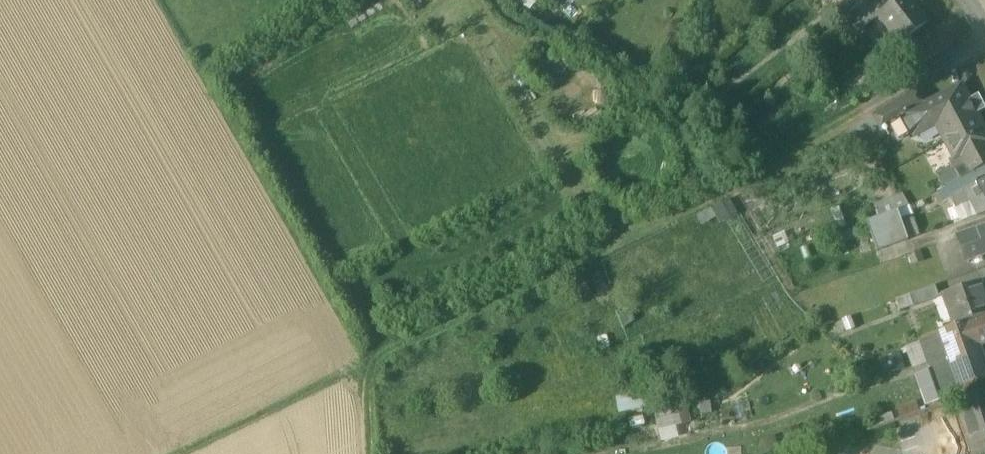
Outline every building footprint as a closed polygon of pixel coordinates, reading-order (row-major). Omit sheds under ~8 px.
[(845,8),(846,7),(855,18),(871,5),(867,0),(840,0),(845,8)] [(855,18),(862,28),(878,17),(877,16),(897,0),(878,0),(871,5),(855,18)] [(877,16),(878,17),(899,44),(927,22),(911,0),(897,0),(877,16)] [(814,46),(807,37),(794,46),(802,56),(814,46)] [(906,72),(895,54),(885,60),(897,78),(906,72)] [(904,115),(905,117),(915,136),(936,125),(955,160),(962,156),(965,161),(974,156),(975,157),(984,152),(984,145),(984,144),(984,143),(984,134),(975,115),(976,114),(969,101),(968,102),(960,86),(926,104),(904,115)] [(918,89),(872,116),(881,131),(905,117),(904,115),(926,104),(918,89)] [(975,157),(974,156),(965,161),(966,163),(955,170),(954,171),(959,180),(984,166),(984,152),(975,157)] [(953,166),(936,174),(943,189),(947,186),(959,180),(954,171),(955,170),(953,166)] [(947,186),(959,217),(964,220),(974,216),(978,216),(984,214),(984,166),(959,180),(947,186)] [(717,222),(735,214),(728,198),(694,213),(700,225),(716,218),(717,222)] [(897,211),(866,222),(877,252),(908,241),(897,211)] [(959,236),(966,261),(984,255),(984,228),(959,236)] [(944,295),(956,325),(970,320),(984,315),(984,300),(978,283),(944,295)] [(935,286),(909,295),(912,306),(939,297),(935,286)] [(909,295),(895,300),(899,311),(912,306),(909,295)] [(970,320),(979,346),(984,344),(984,315),(970,320)] [(940,331),(964,398),(984,391),(984,364),(979,346),(970,320),(956,325),(940,331)] [(940,331),(921,338),(943,402),(940,403),(941,406),(956,401),(964,398),(940,331)] [(915,340),(902,345),(910,366),(923,361),(915,340)] [(899,350),(878,355),(882,373),(903,369),(899,350)] [(956,401),(974,453),(984,453),(984,392),(956,401)] [(651,410),(658,440),(692,432),(685,402),(651,410)] [(916,403),(899,408),(902,419),(919,413),(916,403)]
